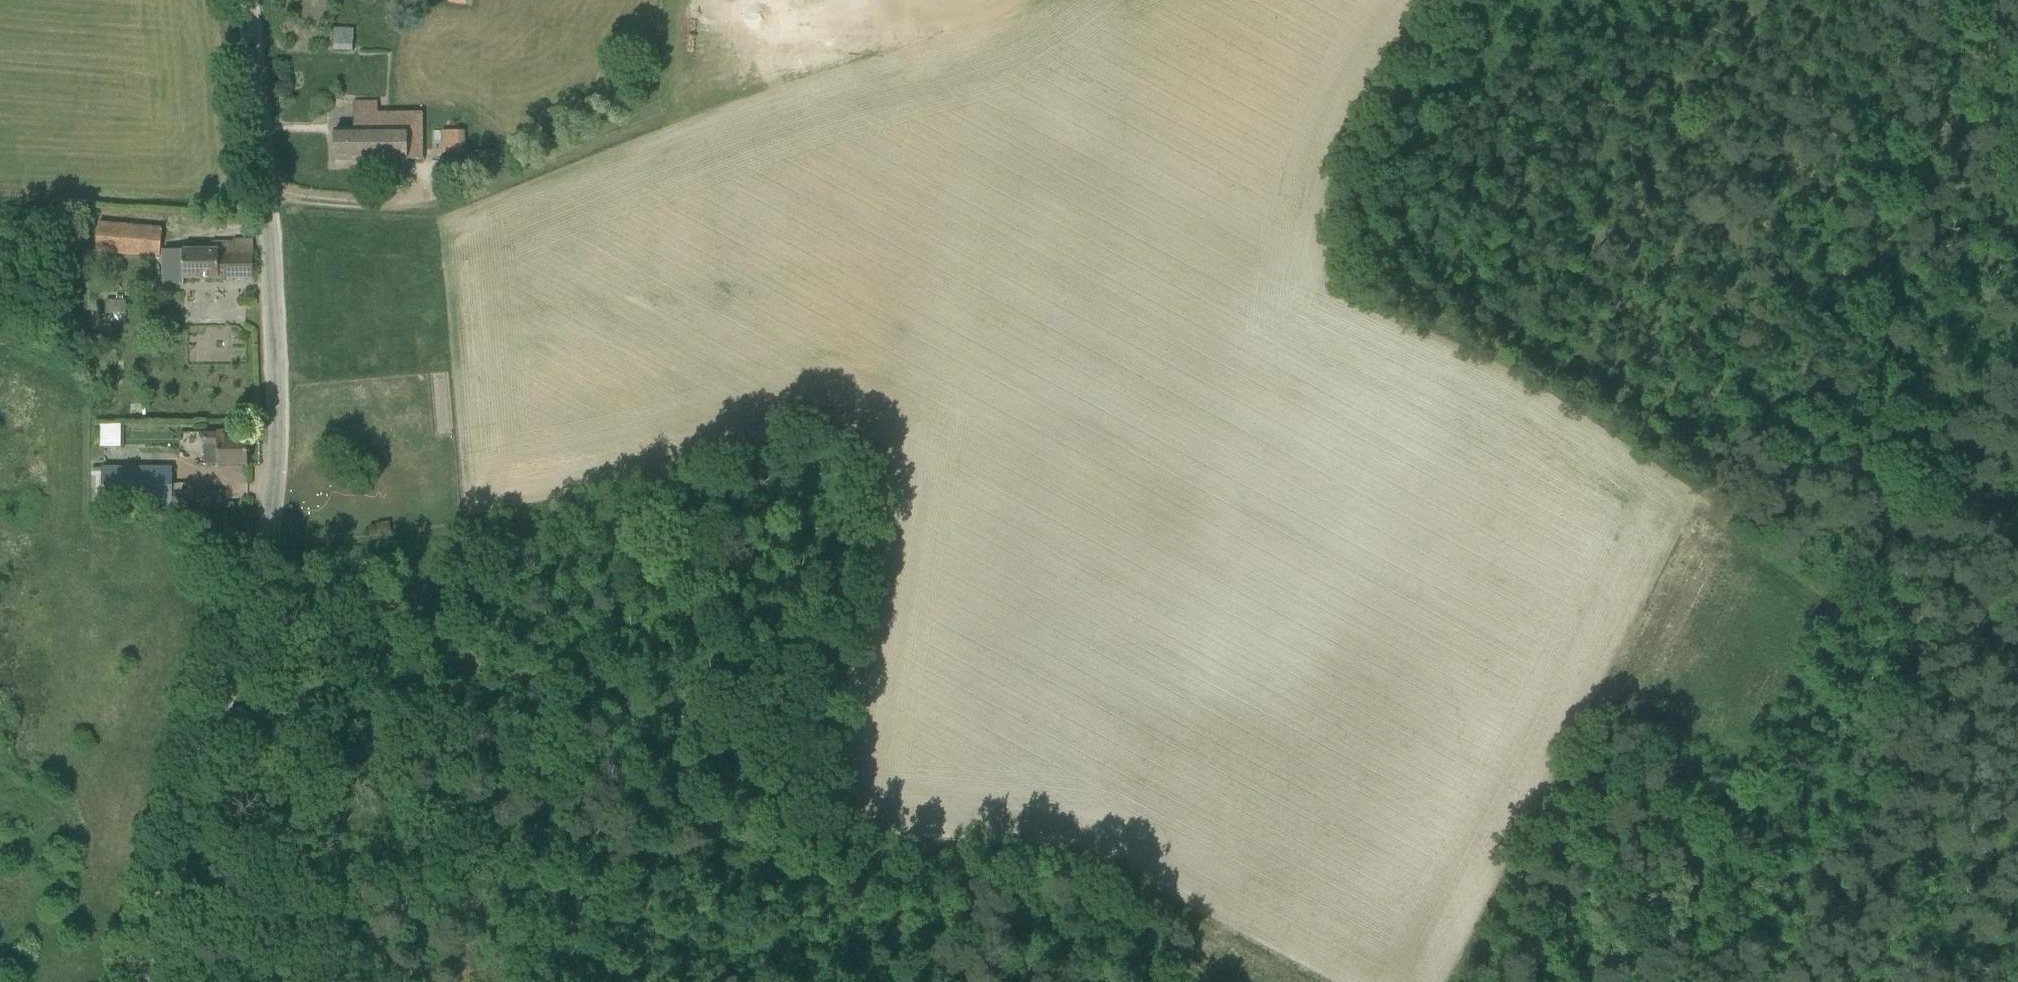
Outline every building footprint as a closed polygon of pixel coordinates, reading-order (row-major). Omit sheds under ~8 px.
[(332,29),(332,52),(352,52),(352,29),(332,29)] [(358,160),(405,160),(408,159),(423,159),(422,113),(378,113),(378,103),(355,103),(355,130),(336,130),(336,160),(354,160),(354,159),(358,159),(358,160)] [(466,130),(442,131),(442,154),(467,154),(466,130)] [(163,229),(99,223),(96,251),(160,257),(161,254),(163,229)] [(162,250),(162,284),(182,284),(183,279),(254,278),(254,240),(234,241),(234,244),(223,244),(213,244),(213,249),(183,249),(183,250),(162,250)] [(205,432),(205,464),(248,464),(248,438),(232,438),(232,432),(205,432)] [(102,468),(102,504),(223,503),(223,490),(173,491),(173,468),(102,468)] [(378,535),(376,525),(369,526),(370,536),(378,535)]
